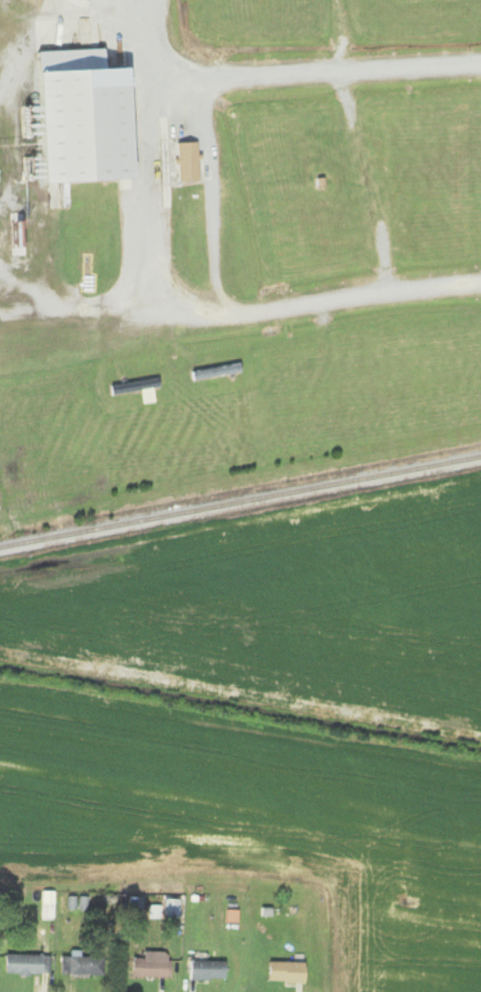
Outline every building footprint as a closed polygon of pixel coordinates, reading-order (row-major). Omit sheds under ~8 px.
[(131,69),(105,69),(104,49),(41,51),(46,183),(135,180),(131,69)] [(199,183),(199,143),(177,143),(177,183),(199,183)] [(190,372),(192,381),(240,372),(239,363),(190,372)] [(154,403),(152,388),(160,387),(159,379),(110,385),(111,395),(141,391),(142,404),(154,403)] [(43,918),(53,918),(53,897),(43,897),(43,918)] [(179,899),(164,899),(164,919),(179,919),(179,899)] [(169,976),(169,951),(142,951),(142,958),(132,958),(132,976),(169,976)] [(5,974),(50,974),(50,955),(5,955),(5,974)] [(103,956),(60,956),(60,976),(103,976),(103,956)] [(189,979),(225,979),(225,961),(189,961),(189,979)] [(268,962),(268,982),(305,982),(305,962),(268,962)]
